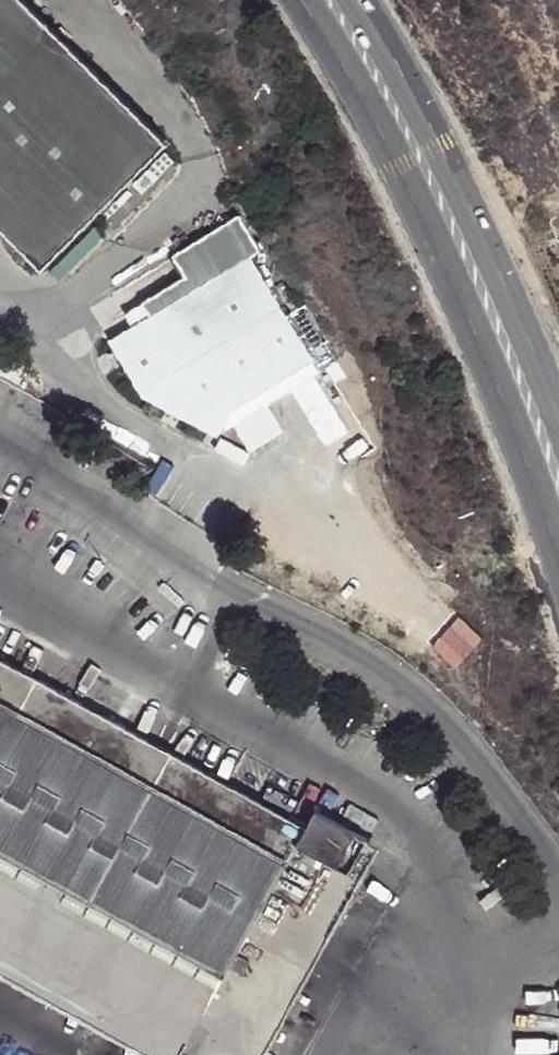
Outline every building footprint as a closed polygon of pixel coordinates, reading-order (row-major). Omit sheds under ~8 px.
[(44,267),(167,141),(24,0),(0,0),(0,224),(44,267)] [(107,340),(140,393),(203,428),(234,409),(312,361),(246,254),(107,340)] [(234,409),(203,428),(218,437),(234,409)] [(126,1054),(264,1054),(376,853),(364,846),(366,843),(314,814),(304,832),(0,663),(0,985),(126,1054)]
